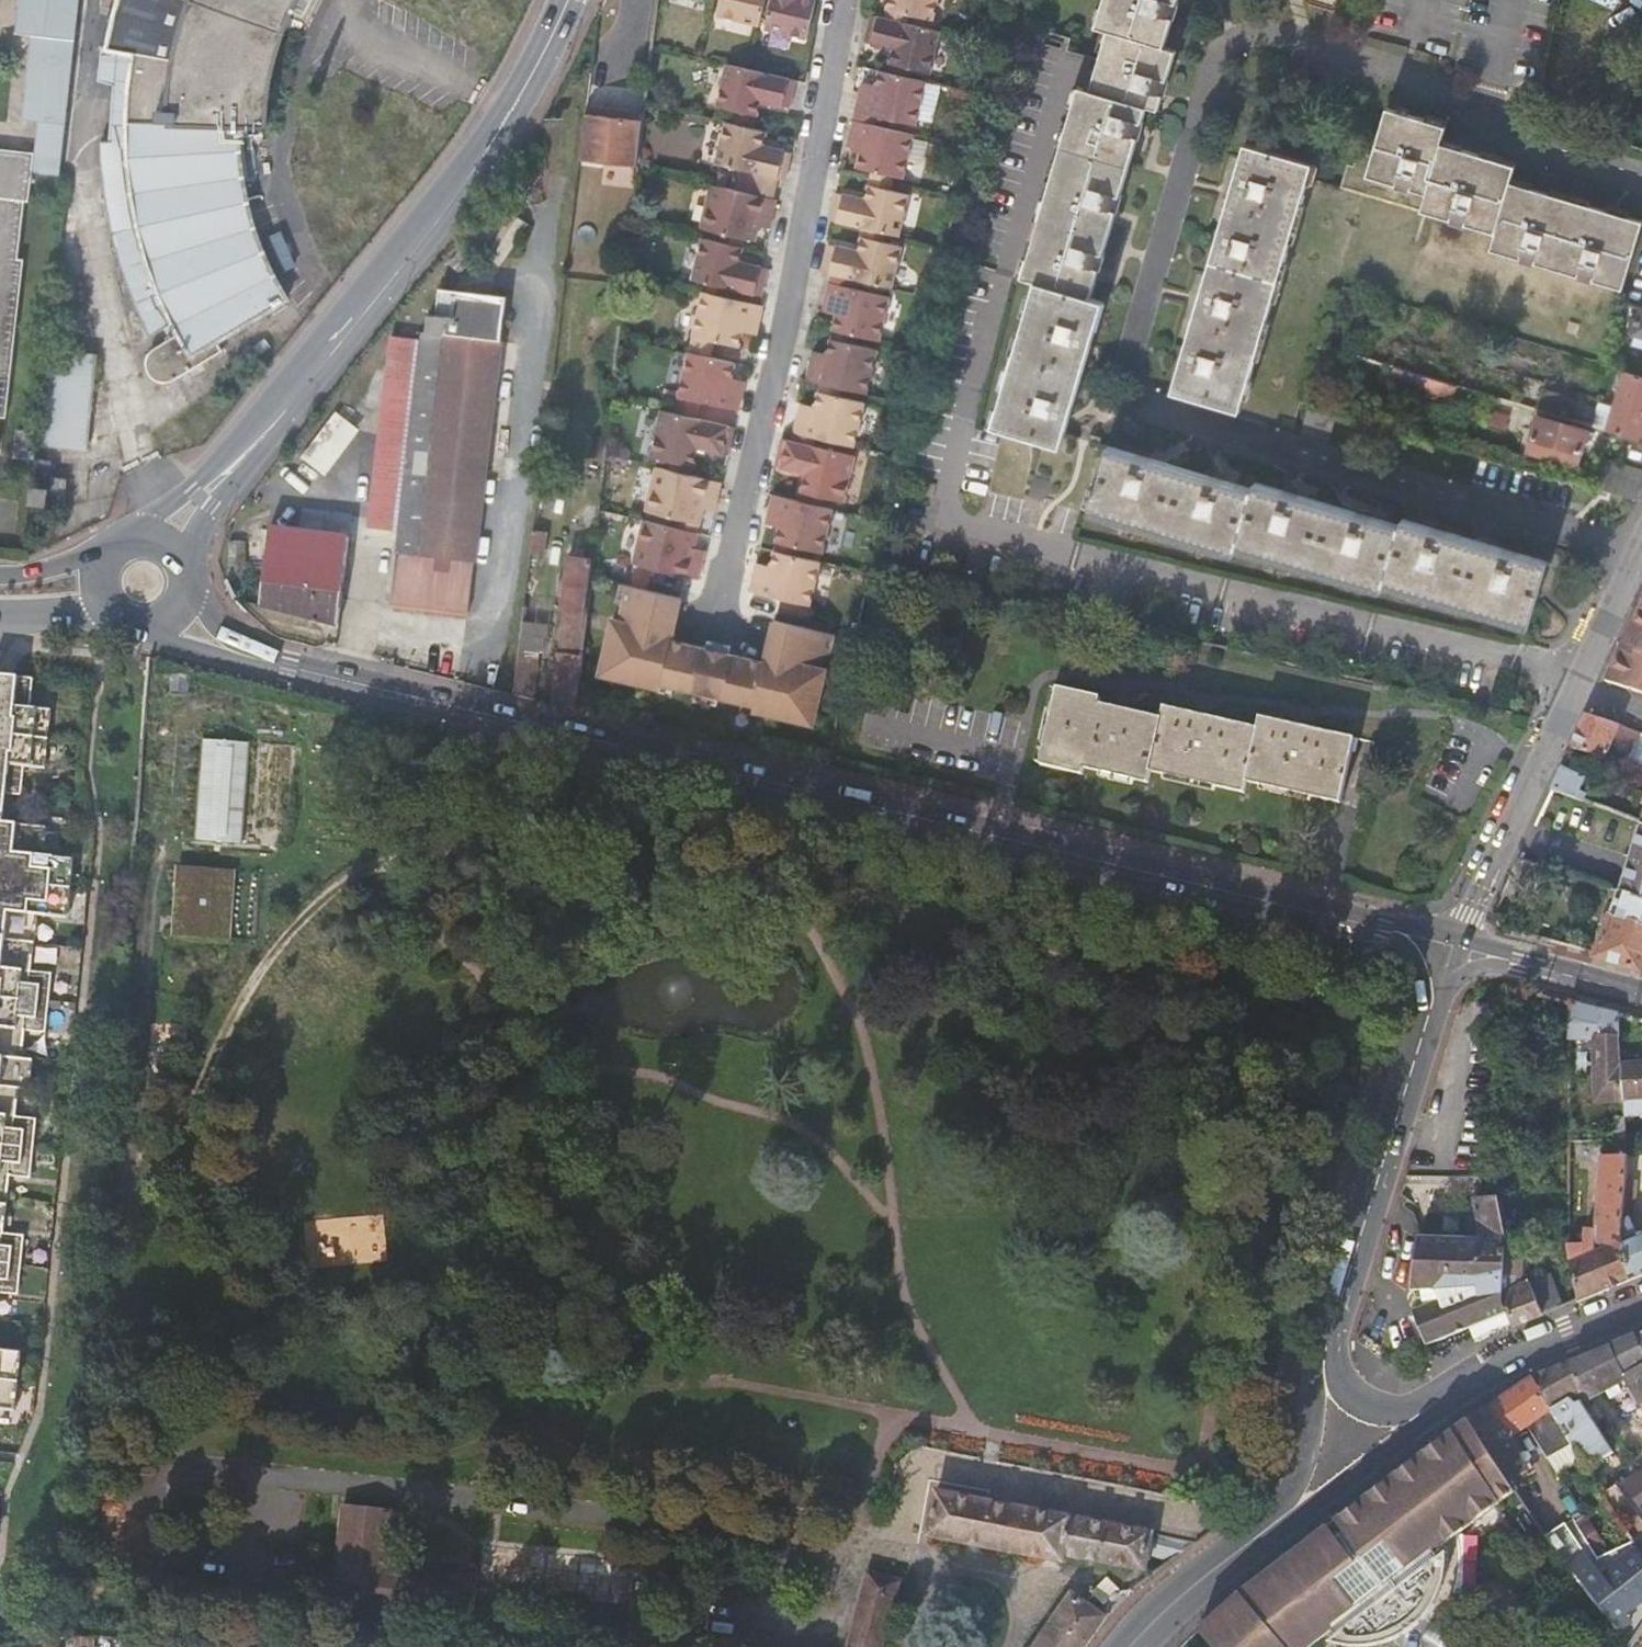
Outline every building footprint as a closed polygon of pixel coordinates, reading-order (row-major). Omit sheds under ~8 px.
[(67,171),(86,0),(19,0),(15,37),(39,40),(30,125),(42,127),(37,168),(67,171)] [(171,382),(224,353),(218,341),(290,301),(271,266),(258,234),(252,215),(251,206),(247,187),(244,167),(242,148),(241,128),(266,128),(267,110),(269,93),(272,76),(276,59),(280,42),(286,26),(289,17),(298,0),(122,0),(117,18),(112,39),(109,50),(137,54),(136,65),(133,91),(131,117),(130,144),(108,144),(101,144),(108,210),(116,249),(129,289),(149,334),(167,325),(172,337),(155,346),(152,348),(150,351),(148,355),(147,359),(147,364),(147,368),(149,372),(152,375),(155,378),(158,380),(163,382),(167,382),(171,382)] [(716,16),(760,25),(766,0),(720,0),(716,16)] [(765,30),(806,39),(815,0),(814,0),(773,0),(765,30)] [(932,20),(937,0),(888,0),(886,10),(908,15),(932,20)] [(1093,26),(1105,29),(1088,89),(1076,85),(1019,276),(1033,281),(991,424),(1060,444),(1102,301),(1089,297),(1144,106),(1157,111),(1175,49),(1162,45),(1176,0),(1101,0),(1093,26)] [(884,19),(906,24),(908,15),(886,10),(884,19)] [(891,65),(913,70),(931,74),(941,31),(906,24),(884,19),(871,16),(871,17),(865,42),(895,49),(891,65)] [(136,65),(137,54),(109,50),(106,81),(113,83),(108,144),(130,144),(131,117),(133,91),(136,65)] [(889,75),(911,79),(913,70),(891,65),(889,75)] [(716,110),(733,113),(756,118),(759,104),(789,109),(795,82),(725,67),(716,110)] [(854,114),(876,119),(915,127),(925,83),(911,79),(889,75),(880,72),(876,85),(868,83),(864,97),(859,95),(854,114)] [(859,95),(864,97),(868,83),(862,82),(859,95)] [(621,116),(604,115),(605,108),(586,106),(579,159),(636,166),(642,112),(622,110),(621,116)] [(1358,154),(1353,169),(1345,166),(1341,179),(1243,148),(1170,393),(1298,432),(1343,279),(1570,348),(1590,283),(1622,293),(1641,225),(1641,223),(1509,182),(1514,166),(1439,143),(1444,127),(1385,109),(1370,157),(1358,154)] [(730,128),(753,133),(756,118),(733,113),(730,128)] [(852,124),(874,129),(876,119),(854,114),(852,124)] [(1566,126),(1590,133),(1593,125),(1569,117),(1566,126)] [(852,124),(848,140),(854,142),(852,153),(860,155),(857,168),(871,171),(894,177),(902,179),(912,137),(874,129),(852,124)] [(756,150),(759,134),(753,133),(730,128),(717,126),(709,167),(755,176),(777,181),(784,183),(790,157),(756,150)] [(845,151),(852,153),(854,142),(848,140),(845,151)] [(4,417),(11,417),(27,258),(22,258),(28,200),(31,200),(35,154),(0,151),(0,463),(4,417)] [(867,187),(890,192),(894,177),(871,171),(867,187)] [(755,176),(751,196),(772,200),(777,181),(755,176)] [(897,236),(907,196),(890,192),(867,187),(864,202),(835,195),(829,221),(864,229),(885,234),(897,236)] [(722,238),(744,243),(754,245),(758,224),(761,213),(772,216),(776,203),(772,202),(772,200),(751,196),(709,188),(699,233),(722,238)] [(495,205),(511,215),(517,206),(502,195),(495,205)] [(758,224),(770,227),(772,216),(761,213),(758,224)] [(883,244),(885,234),(864,229),(861,240),(883,244)] [(744,243),(722,238),(720,248),(741,252),(744,243)] [(829,276),(852,281),(890,290),(899,248),(883,244),(861,240),(858,253),(827,245),(828,246),(822,274),(829,276)] [(760,300),(767,271),(759,269),(738,266),(741,252),(720,248),(701,244),(691,286),(703,289),(725,293),(760,300)] [(460,253),(450,268),(462,276),(472,261),(460,253)] [(827,284),(850,290),(852,281),(829,276),(827,284)] [(827,284),(824,301),(830,302),(828,314),(843,317),(839,334),(861,339),(877,343),(887,298),(850,290),(827,284)] [(701,297),(723,302),(725,293),(703,289),(701,297)] [(391,607),(468,617),(508,300),(441,292),(438,317),(429,316),(428,325),(427,332),(424,332),(423,344),(410,343),(392,340),(368,529),(400,533),(391,607)] [(739,334),(749,336),(752,326),(758,327),(762,310),(758,309),(723,302),(701,297),(690,341),(713,347),(735,352),(739,334)] [(821,313),(828,314),(830,302),(824,301),(821,313)] [(1641,309),(1633,335),(1641,338),(1641,309)] [(410,343),(423,344),(424,332),(427,332),(428,325),(413,323),(410,343)] [(749,336),(755,337),(758,327),(752,326),(749,336)] [(46,400),(93,406),(100,339),(53,333),(46,400)] [(839,334),(836,344),(859,349),(861,339),(839,334)] [(690,341),(687,356),(709,361),(713,347),(690,341)] [(836,344),(832,361),(817,357),(815,369),(809,367),(805,382),(826,387),(848,392),(864,396),(875,352),(859,349),(836,344)] [(729,382),(733,367),(709,361),(687,356),(676,399),(700,404),(738,413),(742,396),(735,394),(738,384),(729,382)] [(812,356),(809,367),(815,369),(817,357),(812,356)] [(1416,390),(1445,398),(1451,400),(1455,387),(1403,372),(1399,390),(1415,395),(1416,390)] [(1622,374),(1605,432),(1640,442),(1641,436),(1641,380),(1622,374)] [(24,384),(21,411),(40,413),(43,386),(24,384)] [(738,384),(735,394),(742,396),(745,386),(738,384)] [(824,395),(846,401),(848,392),(826,387),(824,395)] [(347,423),(367,395),(357,388),(338,417),(347,423)] [(1412,406),(1441,414),(1445,398),(1416,390),(1415,395),(1412,406)] [(1533,411),(1565,420),(1570,402),(1539,393),(1533,411)] [(846,401),(824,395),(820,412),(805,409),(802,419),(797,418),(793,435),(814,440),(852,448),(863,405),(846,401)] [(695,421),(700,404),(676,399),(672,416),(695,421)] [(40,413),(35,458),(70,462),(73,433),(55,430),(56,415),(40,413)] [(692,468),(696,450),(726,458),(733,431),(695,421),(672,416),(662,413),(652,458),(672,463),(692,468)] [(1485,426),(1503,432),(1507,419),(1488,413),(1485,426)] [(1302,437),(1329,445),(1335,422),(1308,415),(1302,437)] [(1525,454),(1574,468),(1582,441),(1585,433),(1536,418),(1525,454)] [(328,487),(360,441),(337,424),(305,471),(328,487)] [(1585,433),(1582,441),(1591,444),(1593,436),(1585,433)] [(791,443),(812,448),(814,440),(793,435),(791,443)] [(822,498),(842,502),(853,457),(812,448),(791,443),(780,441),(774,467),(804,474),(800,493),(822,498)] [(1378,587),(1529,633),(1549,567),(1398,521),(1396,527),(1252,483),(1251,489),(1108,445),(1087,514),(1230,558),(1233,550),(1376,594),(1378,587)] [(669,473),(689,478),(692,468),(672,463),(669,473)] [(689,478),(669,473),(656,470),(645,514),(677,522),(698,526),(701,513),(704,502),(715,505),(720,485),(689,478)] [(68,481),(49,479),(46,518),(66,519),(68,481)] [(800,493),(797,503),(819,508),(822,498),(800,493)] [(797,550),(820,556),(830,511),(819,508),(797,503),(771,497),(767,515),(772,516),(770,528),(780,530),(776,545),(797,550)] [(701,513),(712,516),(715,505),(704,502),(701,513)] [(770,528),(772,516),(767,515),(764,527),(770,528)] [(698,526),(677,522),(675,531),(696,535),(698,526)] [(690,558),(692,549),(696,535),(675,531),(643,523),(632,568),(684,579),(696,582),(701,561),(690,558)] [(532,531),(529,555),(542,557),(545,533),(532,531)] [(594,539),(571,536),(568,557),(591,560),(594,539)] [(795,560),(797,550),(776,545),(774,555),(795,560)] [(690,558),(701,561),(704,551),(692,549),(690,558)] [(261,607),(338,626),(346,560),(268,552),(261,607)] [(771,569),(761,567),(758,580),(751,578),(748,594),(778,600),(778,602),(811,610),(821,566),(795,560),(774,555),(771,569)] [(585,612),(591,560),(568,557),(562,609),(585,612)] [(751,578),(758,580),(761,567),(754,566),(751,578)] [(744,659),(686,647),(670,643),(680,600),(621,586),(616,608),(623,609),(620,623),(613,622),(600,677),(659,691),(660,686),(754,708),(752,714),(812,728),(825,671),(819,670),(822,657),(828,658),(833,636),(773,622),(764,664),(744,659)] [(1605,679),(1641,693),(1641,597),(1605,679)] [(584,627),(567,625),(564,655),(560,654),(554,706),(574,711),(584,627)] [(0,679),(0,1293),(18,1294),(25,1236),(4,1234),(10,1177),(30,1179),(37,1120),(16,1118),(20,1090),(31,1091),(34,1062),(23,1061),(26,1031),(46,1033),(53,974),(32,973),(39,917),(69,919),(75,861),(46,858),(49,829),(5,825),(9,796),(25,797),(28,769),(48,771),(54,713),(35,711),(38,683),(0,679)] [(1160,717),(1096,703),(1098,697),(1057,688),(1039,765),(1080,775),(1082,767),(1145,781),(1146,774),(1240,794),(1242,785),(1336,805),(1350,740),(1257,720),(1255,731),(1161,710),(1160,717)] [(1605,756),(1630,763),(1638,740),(1640,741),(1641,735),(1641,733),(1589,714),(1573,748),(1604,758),(1605,756)] [(195,837),(244,841),(251,737),(202,733),(195,837)] [(833,772),(835,763),(828,761),(825,771),(833,772)] [(1563,768),(1553,790),(1572,796),(1580,775),(1563,768)] [(1641,898),(1641,824),(1619,890),(1641,898)] [(176,935),(213,937),(217,869),(180,866),(176,935)] [(232,939),(237,870),(217,869),(213,937),(232,939)] [(1508,885),(1504,893),(1512,896),(1515,887),(1508,885)] [(1641,971),(1641,970),(1641,898),(1619,890),(1594,958),(1641,971)] [(1571,1034),(1571,1040),(1597,1040),(1597,1037),(1621,1037),(1620,1015),(1572,1003),(1571,1034)] [(1597,1037),(1597,1040),(1597,1049),(1622,1049),(1621,1037),(1597,1037)] [(1625,1100),(1641,1099),(1641,1064),(1623,1065),(1625,1100)] [(1616,1112),(1617,1133),(1627,1133),(1626,1112),(1616,1112)] [(1587,1233),(1587,1243),(1570,1244),(1570,1247),(1572,1258),(1574,1266),(1583,1299),(1633,1280),(1622,1234),(1623,1218),(1624,1209),(1627,1169),(1629,1155),(1627,1140),(1616,1140),(1616,1150),(1616,1156),(1601,1157),(1595,1233),(1587,1233)] [(1627,1169),(1624,1209),(1635,1210),(1637,1170),(1627,1169)] [(1501,1174),(1485,1173),(1482,1195),(1499,1194),(1501,1174)] [(1485,1241),(1470,1241),(1462,1241),(1469,1247),(1471,1288),(1478,1288),(1478,1307),(1464,1311),(1470,1327),(1511,1311),(1507,1301),(1509,1258),(1510,1237),(1501,1194),(1499,1194),(1482,1195),(1474,1195),(1482,1226),(1485,1241)] [(1623,1218),(1622,1234),(1633,1280),(1641,1276),(1641,1230),(1636,1233),(1630,1218),(1623,1218)] [(1470,1241),(1485,1241),(1482,1226),(1470,1241)] [(1469,1247),(1462,1241),(1419,1239),(1412,1292),(1420,1291),(1471,1288),(1469,1247)] [(1516,1326),(1564,1307),(1551,1275),(1545,1278),(1536,1281),(1525,1285),(1525,1275),(1526,1259),(1509,1258),(1507,1301),(1511,1311),(1516,1326)] [(1545,1278),(1543,1271),(1534,1275),(1536,1281),(1545,1278)] [(1525,1285),(1536,1281),(1534,1275),(1533,1275),(1525,1275),(1525,1285)] [(1428,1343),(1470,1327),(1464,1311),(1478,1307),(1478,1288),(1471,1288),(1420,1291),(1420,1311),(1416,1312),(1428,1343)] [(1641,1405),(1641,1350),(1635,1337),(1634,1336),(1610,1346),(1610,1348),(1628,1379),(1641,1405)] [(1574,1363),(1591,1397),(1628,1379),(1610,1348),(1574,1363)] [(15,1411),(21,1353),(0,1352),(0,1409),(15,1411)] [(1533,1377),(1534,1379),(1550,1407),(1571,1398),(1575,1405),(1591,1397),(1574,1363),(1571,1364),(1571,1363),(1533,1377)] [(1512,1445),(1516,1441),(1513,1437),(1529,1426),(1546,1451),(1567,1438),(1550,1407),(1534,1379),(1471,1420),(1513,1484),(1530,1472),(1512,1445)] [(1567,1438),(1586,1468),(1606,1457),(1609,1455),(1575,1405),(1571,1398),(1550,1407),(1567,1438)] [(1244,1590),(1200,1630),(1215,1646),(1315,1646),(1332,1633),(1337,1638),(1327,1646),(1333,1646),(1374,1646),(1392,1643),(1409,1635),(1428,1620),(1437,1627),(1449,1599),(1458,1569),(1460,1536),(1518,1493),(1513,1484),(1471,1420),(1244,1590)] [(1612,1467),(1606,1457),(1586,1468),(1601,1490),(1620,1478),(1613,1466),(1612,1467)] [(1626,1486),(1641,1508),(1641,1473),(1626,1486)] [(1197,1543),(1153,1536),(1153,1533),(937,1493),(928,1537),(1063,1563),(1064,1557),(1146,1572),(1149,1553),(1164,1556),(1164,1559),(1174,1560),(1197,1543)] [(467,1619),(471,1580),(430,1576),(420,1575),(380,1571),(382,1548),(383,1537),(386,1512),(336,1506),(326,1604),(467,1619)] [(1639,1549),(1602,1578),(1592,1565),(1589,1564),(1566,1532),(1552,1542),(1568,1566),(1619,1631),(1630,1623),(1626,1615),(1641,1603),(1641,1554),(1639,1549)] [(383,1537),(382,1548),(392,1549),(393,1538),(383,1537)] [(593,1576),(582,1575),(581,1598),(641,1601),(644,1561),(594,1558),(593,1576)] [(420,1575),(430,1576),(431,1567),(420,1566),(420,1575)] [(902,1582),(867,1573),(848,1646),(885,1646),(902,1582)] [(1034,1646),(1087,1646),(1108,1618),(1072,1594),(1034,1646)]
